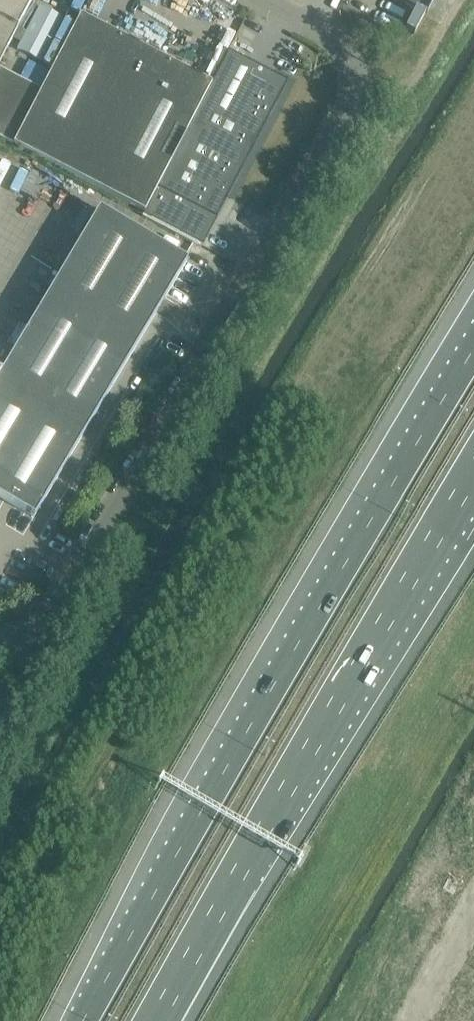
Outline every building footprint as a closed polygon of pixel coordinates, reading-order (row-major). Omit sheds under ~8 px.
[(32,0),(0,0),(0,61),(32,0)] [(432,0),(400,0),(425,13),(432,0)] [(51,64),(72,21),(39,5),(18,48),(51,64)] [(41,89),(13,144),(144,212),(211,82),(194,73),(178,65),(113,31),(98,24),(80,15),(80,14),(70,34),(41,89)] [(144,212),(142,216),(200,246),(200,245),(215,218),(216,219),(288,81),(258,66),(251,62),(228,50),(213,79),(211,82),(144,212)] [(13,144),(41,89),(0,68),(0,137),(13,144)] [(34,517),(187,261),(129,226),(99,208),(0,373),(0,497),(34,517)]
